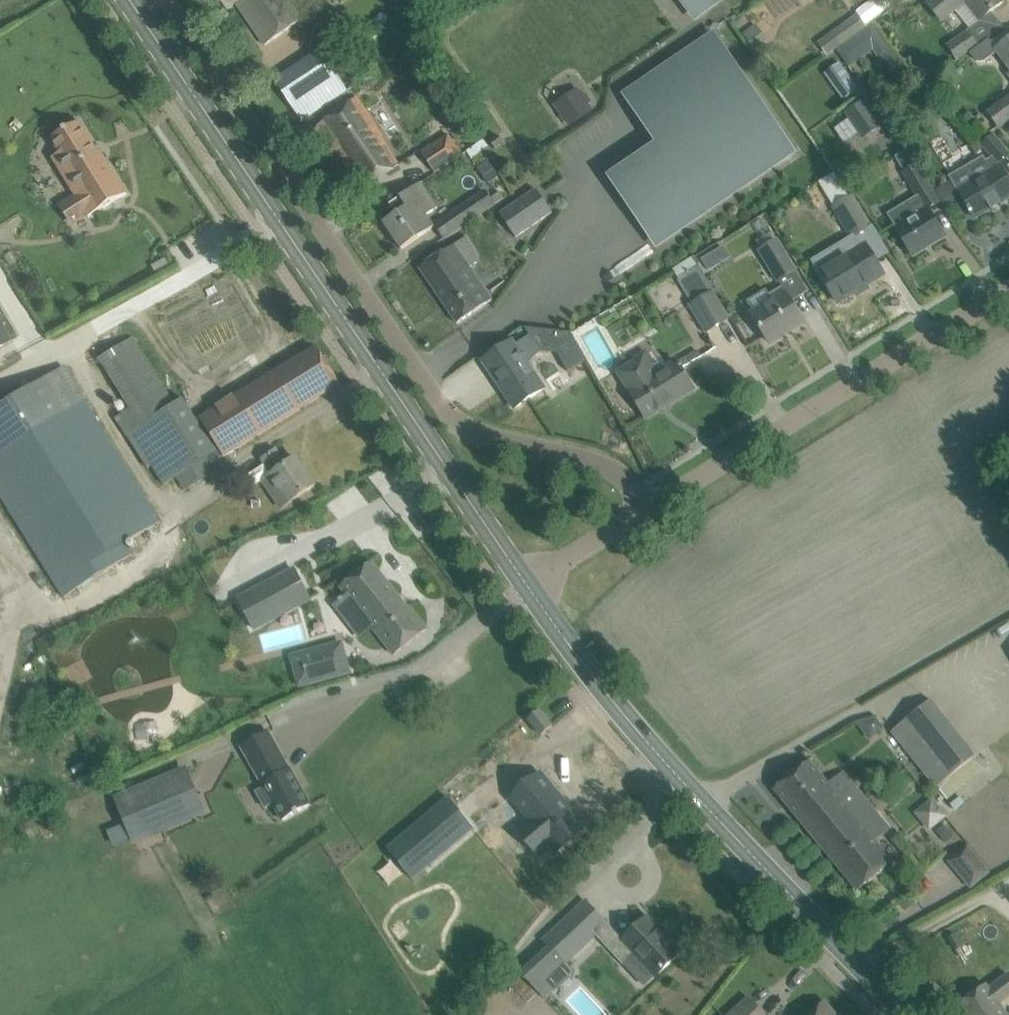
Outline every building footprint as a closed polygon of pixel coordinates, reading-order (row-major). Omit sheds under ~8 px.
[(228,10),(234,6),(264,45),(303,21),(290,0),(221,0),(228,10)] [(702,19),(722,4),(719,0),(688,0),(702,19)] [(926,6),(940,23),(955,11),(957,9),(965,2),(980,21),(990,14),(992,12),(994,10),(1005,1),(1004,0),(934,0),(926,6)] [(867,28),(857,15),(819,42),(827,56),(836,50),(836,49),(867,28)] [(902,63),(873,24),(867,28),(836,49),(836,50),(847,65),(873,47),(890,72),(902,63)] [(955,60),(978,45),(966,28),(944,44),(955,60)] [(992,42),(989,39),(970,54),(977,62),(983,62),(986,61),(998,52),(1008,67),(1008,29),(992,42)] [(659,243),(660,244),(794,152),(714,35),(630,92),(663,140),(615,173),(619,179),(662,241),(659,243)] [(321,51),(292,70),(276,82),(303,122),(349,90),(321,51)] [(840,63),(826,73),(847,102),(861,92),(840,63)] [(579,91),(567,100),(573,109),(562,115),(572,129),(595,113),(590,106),(593,104),(588,97),(585,99),(579,91)] [(1008,118),(1008,93),(984,110),(996,127),(1008,118)] [(314,129),(334,154),(336,152),(363,187),(396,162),(379,135),(382,133),(379,130),(387,124),(380,114),(372,119),(371,117),(370,117),(356,97),(314,129)] [(867,99),(849,113),(867,138),(885,125),(867,99)] [(80,122),(51,139),(60,154),(71,171),(64,176),(63,176),(76,197),(62,206),(73,223),(87,215),(89,218),(127,194),(102,152),(100,153),(80,122)] [(433,172),(461,153),(446,130),(418,149),(433,172)] [(977,145),(991,161),(995,166),(998,163),(1008,153),(992,133),(977,145)] [(939,200),(944,210),(962,198),(964,198),(970,208),(968,209),(971,214),(972,213),(976,218),(991,209),(990,207),(1008,196),(1008,180),(1007,177),(1000,165),(998,163),(995,166),(991,161),(986,163),(984,158),(948,178),(956,191),(954,191),(939,200)] [(904,171),(902,172),(917,197),(931,188),(916,164),(904,171)] [(834,172),(818,182),(833,204),(829,206),(849,238),(850,239),(858,234),(871,226),(851,192),(848,194),(834,172)] [(407,208),(384,223),(402,250),(435,227),(427,216),(438,208),(421,184),(401,198),(407,208)] [(536,189),(513,205),(499,214),(514,236),(550,212),(536,189)] [(437,225),(446,238),(495,205),(486,192),(437,225)] [(907,203),(888,214),(897,229),(903,239),(913,256),(946,236),(935,219),(929,209),(928,208),(923,199),(909,207),(907,203)] [(468,236),(437,257),(420,269),(458,324),(493,300),(470,267),(482,258),(468,236)] [(775,282),(796,270),(776,236),(756,249),(775,282)] [(823,273),(822,274),(828,284),(839,301),(883,274),(873,257),(867,246),(865,247),(823,273)] [(712,253),(701,260),(709,272),(720,265),(712,253)] [(676,278),(697,265),(691,255),(670,268),(676,278)] [(697,265),(676,278),(689,301),(711,289),(697,265)] [(703,333),(728,318),(711,289),(689,301),(686,303),(703,333)] [(804,323),(793,305),(786,294),(753,314),(770,343),(804,323)] [(14,340),(0,317),(0,349),(14,340)] [(571,335),(523,330),(540,354),(557,356),(567,374),(587,363),(571,335)] [(218,454),(197,420),(184,399),(180,401),(178,398),(173,402),(133,338),(99,359),(130,408),(115,418),(147,470),(152,467),(162,485),(176,477),(184,491),(215,471),(208,460),(218,454)] [(545,388),(513,341),(483,362),(515,409),(545,388)] [(708,372),(723,365),(712,342),(680,357),(685,366),(701,358),(708,372)] [(317,346),(197,420),(218,454),(222,452),(226,458),(341,385),(317,346)] [(647,415),(678,396),(679,398),(694,389),(678,362),(659,373),(643,347),(633,355),(638,362),(620,373),(631,390),(630,391),(647,418),(648,418),(647,415)] [(65,597),(133,554),(126,543),(161,521),(65,366),(0,407),(0,492),(65,597)] [(269,474),(260,480),(280,510),(292,502),(315,486),(296,459),(287,465),(277,451),(260,462),(269,474)] [(372,562),(341,586),(347,595),(374,629),(395,656),(428,630),(423,623),(409,606),(408,607),(372,562)] [(312,599),(296,568),(238,598),(254,629),(312,599)] [(351,673),(343,642),(292,655),(300,686),(351,673)] [(894,734),(887,739),(896,750),(902,744),(938,789),(977,758),(932,701),(892,732),(894,734)] [(540,710),(532,717),(529,720),(542,736),(554,726),(540,710)] [(867,740),(883,727),(872,713),(855,726),(867,740)] [(308,804),(269,732),(242,747),(263,784),(253,789),(264,808),(273,803),(283,819),(308,804)] [(830,785),(811,761),(776,789),(818,840),(867,800),(844,773),(830,785)] [(186,764),(115,795),(131,832),(202,801),(186,764)] [(541,776),(513,799),(532,821),(520,831),(539,854),(551,844),(557,851),(585,828),(541,776)] [(449,797),(388,849),(413,879),(474,828),(449,797)] [(913,812),(928,830),(946,814),(931,797),(913,812)] [(867,800),(818,840),(859,889),(893,861),(874,839),(889,827),(867,800)] [(932,834),(953,856),(965,845),(945,823),(932,834)] [(947,863),(969,888),(989,870),(967,845),(947,863)] [(572,915),(543,941),(548,947),(565,964),(566,963),(579,951),(595,936),(620,963),(621,962),(630,953),(654,978),(666,967),(681,953),(666,937),(664,939),(647,921),(649,919),(648,917),(639,927),(623,941),(587,901),(572,915)] [(966,1014),(1008,1014),(1001,1003),(1008,997),(1008,975),(1008,974),(991,987),(988,983),(958,1005),(966,1014)] [(749,997),(730,1014),(766,1014),(749,997)] [(825,1004),(818,1010),(812,1014),(835,1014),(825,1004)]
